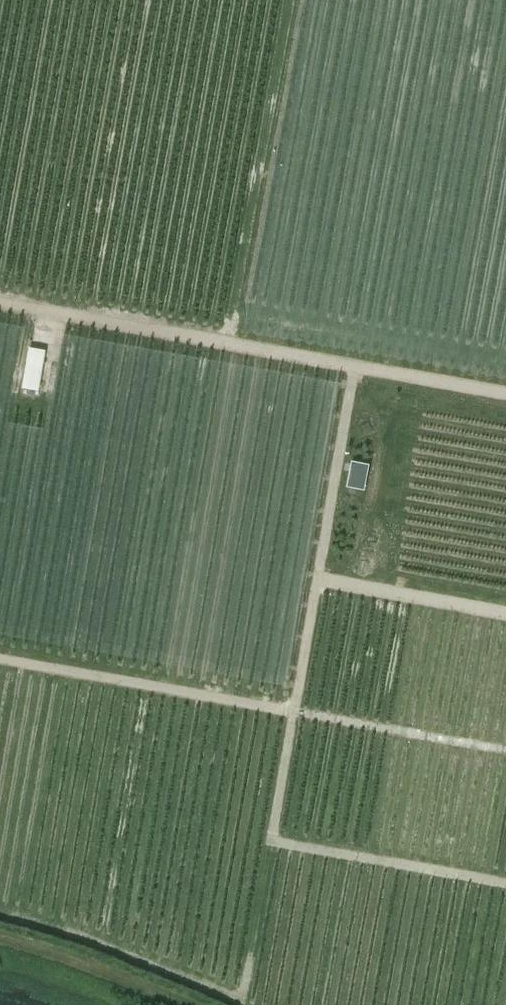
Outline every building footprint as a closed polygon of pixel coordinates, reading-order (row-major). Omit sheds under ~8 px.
[(29,348),(22,387),(38,390),(45,351),(29,348)] [(352,462),(347,487),(364,490),(369,465),(352,462)]
